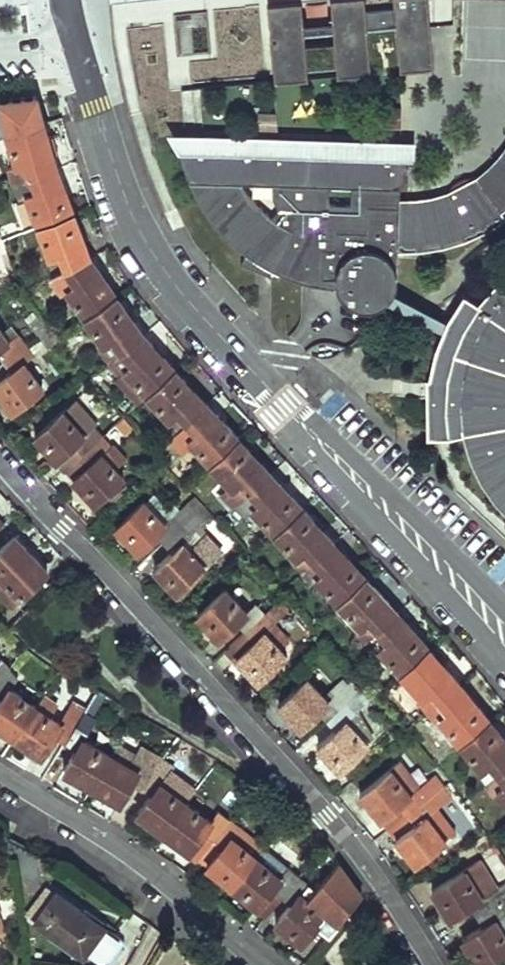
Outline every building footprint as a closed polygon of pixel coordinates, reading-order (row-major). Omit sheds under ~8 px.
[(119,80),(127,114),(141,111),(136,93),(129,62),(121,64),(115,0),(109,0),(119,80)] [(121,64),(129,62),(136,93),(432,68),(432,24),(452,23),(504,25),(504,0),(308,0),(302,1),(302,0),(204,0),(209,53),(180,55),(175,0),(115,0),(121,64)] [(9,133),(45,123),(39,100),(1,104),(9,133)] [(9,133),(1,104),(0,104),(0,136),(9,133)] [(58,169),(45,123),(9,133),(18,163),(11,164),(16,182),(32,177),(58,169)] [(343,301),(345,304),(348,306),(350,307),(354,308),(356,310),(360,310),(363,311),(366,311),(369,310),(372,310),(375,309),(378,308),(381,306),(384,304),(386,302),(388,300),(390,297),(392,294),(393,291),(394,289),(395,285),(395,284),(395,281),(396,251),(419,251),(442,247),(463,240),(484,231),(504,219),(499,212),(474,179),(470,177),(465,178),(461,179),(457,180),(452,184),(449,188),(447,191),(447,194),(414,202),(398,201),(399,149),(329,147),(329,159),(307,159),(307,146),(257,145),(257,157),(235,157),(235,144),(176,143),(177,151),(180,162),(183,172),(187,182),(192,192),(197,203),(203,212),(209,221),(216,229),(224,238),(232,245),(240,252),(244,255),(253,262),(259,253),(274,262),(269,271),(278,275),(288,279),(298,282),(309,285),(320,287),(331,289),(335,289),(336,291),(337,294),(339,296),(341,299),(343,301)] [(235,144),(235,157),(257,157),(257,145),(235,144)] [(329,147),(307,146),(307,159),(329,159),(329,147)] [(496,160),(474,179),(499,212),(504,207),(504,148),(496,160)] [(58,169),(32,177),(38,192),(27,195),(38,227),(75,211),(58,169)] [(80,227),(75,211),(38,227),(49,256),(61,252),(66,268),(91,256),(85,239),(79,241),(74,228),(80,227)] [(85,239),(80,227),(74,228),(79,241),(85,239)] [(274,262),(259,253),(253,262),(244,255),(239,265),(277,280),(278,275),(269,271),(274,262)] [(99,268),(91,256),(66,268),(76,283),(67,289),(86,316),(117,294),(108,279),(102,283),(95,272),(99,268)] [(66,268),(53,276),(62,292),(67,289),(76,283),(66,268)] [(108,279),(99,268),(95,272),(102,283),(108,279)] [(499,287),(480,305),(465,329),(448,322),(437,351),(430,380),(427,380),(427,382),(448,383),(447,396),(446,410),(445,410),(448,439),(452,439),(452,437),(465,434),(468,447),(471,458),(482,481),(494,500),(504,512),(504,293),(499,287)] [(111,359),(123,349),(144,333),(134,320),(129,321),(121,310),(126,306),(117,294),(86,316),(104,344),(100,346),(111,359)] [(438,327),(444,315),(407,294),(401,306),(438,327)] [(464,296),(448,322),(465,329),(480,305),(464,296)] [(134,320),(126,306),(121,310),(129,321),(134,320)] [(39,313),(29,321),(37,335),(49,327),(39,313)] [(11,325),(2,332),(9,341),(18,334),(11,325)] [(49,327),(37,335),(48,346),(58,339),(56,336),(49,327)] [(0,329),(0,350),(7,360),(25,345),(18,334),(9,341),(2,332),(0,329)] [(154,346),(144,333),(123,349),(111,359),(122,374),(117,378),(138,403),(148,394),(176,369),(166,357),(161,360),(150,347),(154,346)] [(0,365),(0,403),(4,408),(9,405),(13,410),(43,386),(32,372),(25,363),(33,356),(25,345),(7,360),(0,365)] [(166,357),(154,346),(150,347),(161,360),(166,357)] [(33,356),(25,363),(32,372),(41,365),(34,355),(33,356)] [(187,380),(176,369),(148,394),(171,419),(179,412),(187,422),(208,403),(197,390),(191,394),(183,384),(187,380)] [(197,390),(187,380),(183,384),(191,394),(197,390)] [(219,415),(208,403),(187,422),(197,432),(190,439),(212,464),(240,438),(230,425),(225,429),(214,418),(219,415)] [(75,423),(64,410),(36,435),(47,448),(52,444),(63,455),(76,444),(83,453),(102,436),(94,426),(85,433),(75,423)] [(168,423),(176,432),(187,422),(179,412),(171,419),(168,423)] [(230,425),(219,415),(214,418),(225,429),(230,425)] [(115,450),(137,431),(124,416),(102,436),(83,453),(69,468),(77,477),(79,474),(88,484),(83,489),(96,503),(125,477),(115,467),(103,455),(112,447),(115,450)] [(85,416),(75,423),(85,433),(94,426),(85,416)] [(272,473),(240,438),(212,464),(232,484),(228,487),(240,501),(272,473)] [(52,444),(47,448),(58,459),(63,455),(52,444)] [(103,455),(115,467),(123,461),(115,450),(112,447),(103,455)] [(255,509),(274,532),(303,507),(293,495),(289,499),(278,489),(283,484),(272,473),(240,501),(248,515),(255,509)] [(74,480),(83,489),(88,484),(79,474),(77,477),(74,480)] [(293,495),(283,484),(278,489),(289,499),(293,495)] [(240,501),(228,487),(224,492),(236,505),(240,501)] [(156,495),(147,503),(166,523),(175,515),(156,495)] [(146,500),(117,526),(128,539),(133,534),(144,547),(158,533),(165,543),(195,515),(198,513),(205,507),(196,496),(175,515),(166,523),(147,503),(146,500)] [(195,515),(165,543),(174,552),(161,564),(171,574),(167,579),(179,592),(205,566),(193,552),(184,543),(191,537),(214,515),(205,507),(198,513),(195,515)] [(314,518),(303,507),(274,532),(298,557),(307,550),(315,559),(334,541),(323,529),(319,532),(308,522),(314,518)] [(323,529),(314,518),(308,522),(319,532),(323,529)] [(133,534),(128,539),(140,550),(144,547),(133,534)] [(16,535),(0,548),(0,559),(6,565),(0,570),(0,572),(8,580),(21,595),(48,569),(16,535)] [(191,537),(184,543),(193,552),(200,546),(191,537)] [(366,577),(334,541),(315,559),(303,570),(291,581),(296,587),(308,576),(314,582),(318,578),(339,601),(366,577)] [(298,557),(295,559),(303,570),(315,559),(307,550),(298,557)] [(161,564),(156,568),(167,579),(171,574),(161,564)] [(376,589),(366,577),(339,601),(361,627),(370,619),(379,628),(398,611),(388,599),(383,604),(373,591),(376,589)] [(21,595),(8,580),(1,587),(14,602),(21,595)] [(249,612),(228,588),(199,615),(209,626),(214,622),(225,635),(239,623),(246,632),(265,614),(258,604),(249,612)] [(388,599),(376,589),(373,591),(383,604),(388,599)] [(291,610),(281,601),(265,614),(246,632),(230,648),(237,657),(241,652),(253,665),(249,669),(260,681),(287,655),(277,644),(266,632),(274,624),(291,610)] [(410,624),(398,611),(379,628),(389,639),(380,647),(401,672),(429,646),(419,634),(414,638),(405,627),(410,624)] [(361,627),(358,630),(367,639),(379,628),(370,619),(361,627)] [(214,622),(209,626),(221,639),(225,635),(214,622)] [(274,624),(266,632),(277,644),(284,638),(274,624)] [(419,634),(410,624),(405,627),(414,638),(419,634)] [(379,628),(367,639),(377,649),(380,647),(389,639),(379,628)] [(460,682),(429,646),(401,672),(425,697),(422,701),(429,709),(460,682)] [(237,657),(249,669),(253,665),(241,652),(237,657)] [(10,667),(5,661),(0,665),(0,679),(10,667)] [(10,667),(0,679),(0,692),(5,697),(0,703),(0,719),(5,723),(3,727),(16,737),(38,706),(13,688),(21,675),(16,672),(10,667)] [(344,679),(326,696),(309,678),(281,703),(292,716),(297,711),(307,723),(320,710),(329,720),(361,691),(352,681),(349,684),(344,679)] [(471,695),(460,682),(429,709),(438,721),(442,717),(461,741),(490,718),(481,705),(477,709),(467,698),(471,695)] [(370,700),(361,691),(329,720),(336,729),(324,741),(334,753),(330,757),(341,770),(369,743),(367,740),(347,719),(357,711),(370,700)] [(481,705),(471,695),(467,698),(477,709),(481,705)] [(62,723),(38,706),(16,737),(43,754),(56,736),(66,742),(81,721),(70,714),(62,723)] [(297,711),(292,716),(303,727),(307,723),(297,711)] [(357,711),(347,719),(367,740),(373,734),(357,711)] [(490,718),(461,741),(481,768),(492,761),(499,771),(504,766),(504,744),(496,733),(500,731),(490,718)] [(90,727),(81,721),(66,742),(78,749),(66,770),(92,786),(111,754),(84,738),(90,727)] [(118,743),(90,727),(84,738),(111,754),(118,743)] [(500,731),(496,733),(504,744),(504,736),(500,731)] [(324,741),(319,746),(330,757),(334,753),(324,741)] [(139,769),(111,754),(92,786),(109,795),(110,791),(123,798),(134,782),(143,788),(158,767),(146,760),(139,769)] [(481,768),(478,770),(486,780),(499,771),(492,761),(481,768)] [(170,774),(158,767),(143,788),(155,795),(143,809),(155,819),(152,824),(163,833),(188,802),(164,784),(170,774)] [(412,794),(392,770),(362,793),(373,807),(377,803),(387,815),(401,803),(408,813),(444,786),(437,775),(412,794)] [(486,780),(495,792),(499,789),(504,784),(504,779),(499,771),(486,780)] [(453,798),(444,786),(408,813),(417,824),(402,834),(412,846),(408,850),(418,863),(447,842),(445,839),(429,817),(439,809),(453,798)] [(123,798),(110,791),(109,795),(122,803),(123,798)] [(213,821),(188,802),(163,833),(191,853),(193,851),(199,857),(215,838),(230,818),(221,811),(213,821)] [(377,803),(373,807),(382,819),(387,815),(377,803)] [(387,815),(382,819),(390,827),(408,813),(401,803),(387,815)] [(155,819),(143,809),(139,814),(152,824),(155,819)] [(455,831),(439,809),(429,817),(445,839),(455,831)] [(408,813),(390,827),(398,838),(402,834),(417,824),(408,813)] [(241,827),(230,818),(215,838),(224,846),(211,862),(224,871),(220,876),(233,886),(257,857),(234,838),(241,827)] [(412,846),(402,834),(398,838),(408,850),(412,846)] [(49,902),(56,890),(31,865),(37,853),(17,842),(10,839),(15,867),(49,902)] [(283,877),(257,857),(233,886),(247,897),(249,893),(262,903),(259,907),(268,914),(283,896),(299,877),(291,868),(283,877)] [(482,861),(435,889),(452,918),(473,905),(478,914),(504,899),(504,885),(499,888),(482,861)] [(224,871),(211,862),(209,865),(220,876),(224,871)] [(315,889),(299,877),(283,896),(294,904),(281,918),(295,930),(291,934),(303,943),(319,923),(331,933),(363,892),(338,862),(315,889)] [(56,890),(49,902),(37,921),(85,955),(89,951),(100,959),(112,962),(127,942),(56,890)] [(262,903),(249,893),(247,897),(259,907),(262,903)] [(478,914),(486,926),(469,936),(477,948),(472,951),(480,964),(484,964),(504,952),(504,932),(498,920),(504,916),(504,899),(478,914)] [(295,930),(281,918),(278,922),(291,934),(295,930)] [(464,938),(472,951),(477,948),(469,936),(464,938)]
